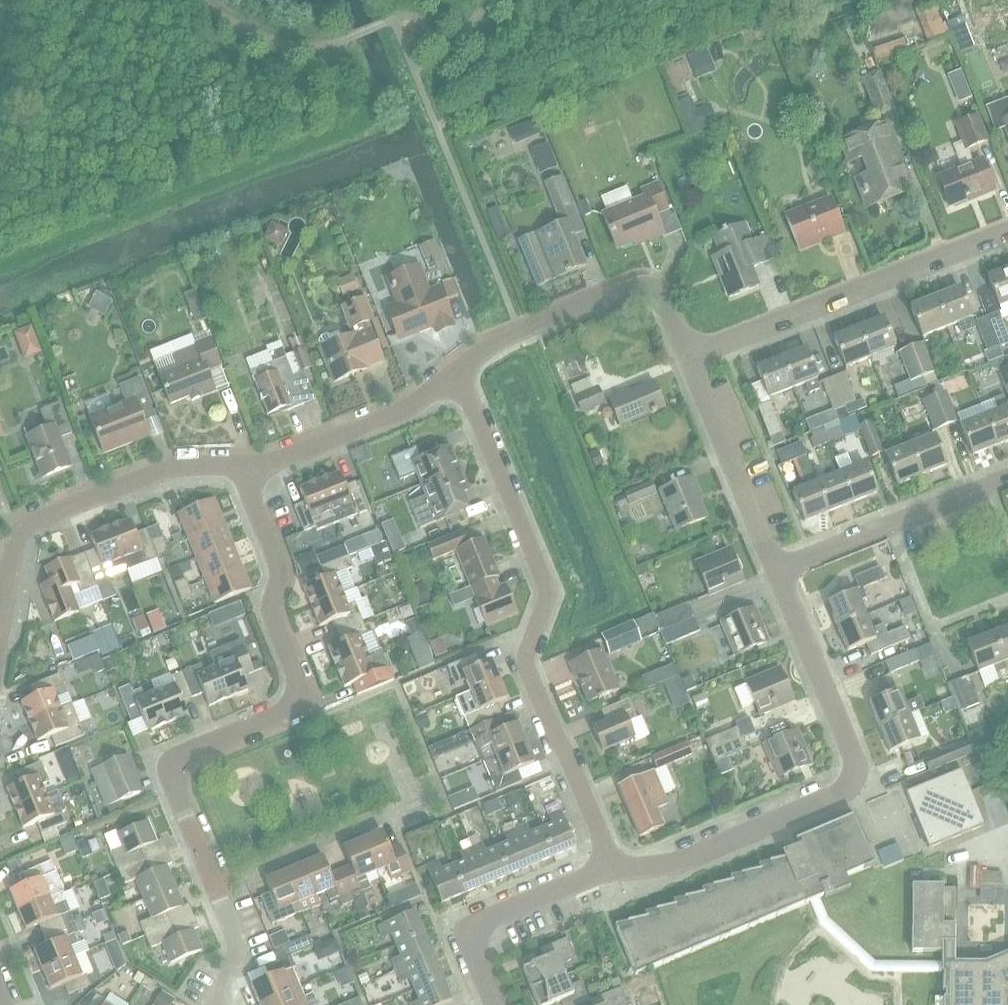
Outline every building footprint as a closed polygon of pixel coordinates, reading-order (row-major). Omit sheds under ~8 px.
[(940,23),(927,28),(931,39),(949,33),(940,8),(935,9),(940,23)] [(927,28),(940,23),(935,9),(922,14),(927,28)] [(891,27),(890,41),(911,43),(913,29),(891,27)] [(966,27),(950,33),(958,54),(974,47),(966,27)] [(705,50),(688,57),(693,71),(711,64),(705,50)] [(953,84),(964,80),(960,70),(949,74),(953,84)] [(878,74),(860,80),(874,117),(892,111),(878,74)] [(690,98),(678,102),(691,132),(716,122),(708,104),(695,110),(690,98)] [(987,109),(996,132),(1005,129),(1007,136),(1007,101),(987,109)] [(961,168),(937,178),(948,207),(975,197),(976,199),(994,192),(982,160),(972,164),(966,149),(986,141),(977,117),(955,125),(961,142),(952,146),(961,168)] [(534,120),(526,124),(531,136),(540,132),(534,120)] [(871,174),(858,179),(869,207),(909,191),(897,158),(894,160),(889,147),(895,145),(887,124),(841,142),(848,162),(864,156),(871,174)] [(546,145),(531,151),(540,173),(555,167),(546,145)] [(650,151),(639,155),(642,163),(645,165),(654,162),(650,151)] [(583,231),(561,177),(544,184),(560,224),(518,241),(536,286),(584,266),(572,236),(583,231)] [(627,187),(601,198),(607,213),(603,215),(616,248),(643,237),(645,241),(662,234),(653,214),(666,209),(655,185),(642,190),(645,197),(633,203),(627,187)] [(829,198),(785,215),(798,249),(821,240),(822,242),(843,234),(829,198)] [(713,236),(729,275),(721,279),(728,298),(758,285),(751,267),(776,256),(767,235),(750,242),(742,223),(713,236)] [(271,227),(264,242),(279,250),(286,235),(271,227)] [(434,241),(420,247),(428,267),(442,261),(434,241)] [(398,304),(387,309),(398,338),(435,324),(437,332),(452,326),(449,318),(450,318),(439,288),(428,293),(418,267),(388,278),(398,304)] [(986,276),(999,306),(1007,303),(1007,267),(986,276)] [(352,274),(336,280),(342,295),(357,289),(352,274)] [(451,279),(441,282),(448,300),(458,296),(451,279)] [(959,286),(934,296),(946,327),(946,328),(958,324),(962,333),(974,328),(970,319),(972,318),(959,286)] [(99,292),(89,307),(101,314),(110,299),(99,292)] [(934,296),(911,305),(924,337),(946,328),(946,327),(934,296)] [(367,331),(364,323),(372,320),(363,299),(342,307),(350,329),(353,328),(356,335),(354,336),(353,334),(334,342),(331,336),(326,334),(320,336),(318,342),(320,347),(333,382),(354,374),(353,372),(361,369),(361,371),(367,368),(366,367),(382,360),(370,329),(367,331)] [(199,301),(188,305),(194,322),(205,318),(199,301)] [(987,316),(999,347),(1007,343),(1007,336),(998,312),(987,316)] [(999,347),(987,316),(975,321),(987,351),(999,347)] [(882,317),(858,327),(870,357),(894,348),(882,317)] [(149,340),(153,351),(194,337),(189,326),(149,340)] [(25,359),(40,353),(29,327),(14,333),(25,359)] [(870,357),(858,327),(834,336),(846,367),(870,357)] [(210,338),(195,344),(153,361),(170,404),(189,396),(191,401),(200,397),(215,391),(207,371),(221,365),(210,338)] [(298,341),(290,344),(293,354),(302,351),(298,341)] [(921,343),(910,347),(921,376),(922,376),(933,372),(921,343)] [(921,376),(910,347),(900,351),(911,380),(921,377),(921,376)] [(304,404),(285,357),(282,348),(269,353),(272,362),(250,371),(267,415),(268,415),(268,414),(284,408),(287,411),(304,404)] [(806,348),(781,357),(793,388),(805,383),(809,393),(820,389),(816,379),(818,378),(806,348)] [(302,351),(293,354),(300,371),(311,367),(304,350),(302,351)] [(988,362),(991,368),(998,371),(1007,396),(1007,363),(1005,356),(988,362)] [(793,388),(781,357),(756,367),(768,398),(793,388)] [(757,372),(744,376),(751,397),(764,392),(757,372)] [(933,372),(922,376),(926,384),(936,380),(933,372)] [(844,373),(833,377),(844,407),(847,415),(866,407),(863,399),(856,402),(844,373)] [(126,402),(89,416),(104,453),(123,445),(122,442),(147,432),(140,415),(153,410),(139,377),(119,385),(126,402)] [(833,377),(822,382),(833,411),(837,421),(848,417),(847,415),(844,407),(833,377)] [(905,393),(924,386),(921,377),(911,380),(902,384),(905,393)] [(653,382),(609,400),(620,426),(664,408),(653,382)] [(581,412),(603,403),(597,388),(575,397),(581,412)] [(945,392),(934,396),(946,425),(957,421),(945,392)] [(984,415),(996,445),(1007,440),(1007,406),(1005,401),(1003,395),(993,399),(997,410),(984,415)] [(946,425),(934,396),(922,401),(934,430),(946,425)] [(47,429),(26,437),(42,477),(70,466),(59,438),(71,433),(59,403),(40,410),(47,429)] [(769,403),(757,407),(769,436),(773,447),(784,442),(780,432),(769,403)] [(984,415),(960,425),(972,455),(996,445),(984,415)] [(871,455),(882,451),(870,421),(859,426),(871,455)] [(839,422),(822,428),(828,442),(844,436),(839,422)] [(828,442),(822,428),(808,433),(813,447),(828,442)] [(933,435),(910,444),(922,475),(945,465),(933,435)] [(776,451),(781,464),(796,459),(804,456),(799,443),(776,451)] [(922,475),(910,444),(884,455),(896,485),(922,475)] [(417,473),(421,484),(458,469),(449,447),(421,459),(416,447),(390,458),(399,480),(417,473)] [(597,447),(587,452),(593,464),(603,460),(597,447)] [(846,454),(835,458),(840,472),(853,502),(876,493),(864,463),(851,468),(846,454)] [(804,456),(796,459),(805,481),(814,477),(806,456),(804,456)] [(426,495),(409,502),(419,528),(445,517),(463,510),(456,495),(467,490),(458,469),(421,484),(426,495)] [(840,472),(817,481),(829,511),(853,502),(840,472)] [(339,473),(319,481),(336,523),(366,511),(355,482),(344,486),(339,473)] [(693,476),(659,491),(675,530),(705,518),(695,493),(699,491),(693,476)] [(336,523),(319,481),(299,489),(304,502),(293,506),(303,531),(315,527),(316,531),(336,523)] [(817,481),(792,491),(804,521),(829,511),(817,481)] [(628,504),(655,493),(651,482),(623,493),(627,501),(628,504)] [(623,493),(614,497),(617,505),(627,501),(623,493)] [(269,509),(285,504),(283,495),(266,500),(269,509)] [(177,513),(187,536),(223,521),(214,498),(177,513)] [(129,520),(110,528),(126,570),(157,558),(154,550),(150,541),(146,529),(135,533),(129,520)] [(232,543),(223,521),(187,536),(196,558),(232,543)] [(393,521),(381,526),(392,552),(404,547),(393,521)] [(157,525),(146,529),(150,541),(154,550),(165,545),(162,537),(157,525)] [(126,570),(110,528),(90,536),(95,549),(84,553),(95,582),(126,570)] [(497,576),(482,538),(469,544),(464,530),(427,545),(432,559),(456,549),(471,586),(497,576)] [(366,547),(381,541),(377,531),(365,536),(363,540),(366,547)] [(241,566),(232,543),(196,558),(204,580),(241,566)] [(157,558),(169,554),(165,545),(154,550),(157,558)] [(728,549),(696,562),(709,595),(741,581),(728,549)] [(79,593),(97,586),(95,582),(84,553),(45,568),(50,582),(40,585),(54,621),(79,612),(69,587),(76,585),(79,593)] [(301,574),(310,570),(304,556),(295,560),(301,574)] [(353,589),(345,570),(353,567),(348,556),(319,567),(324,578),(303,587),(311,606),(342,594),(353,589)] [(646,564),(636,568),(640,576),(650,572),(646,564)] [(180,565),(169,569),(172,577),(183,572),(180,565)] [(250,589),(241,566),(204,580),(214,603),(250,589)] [(827,602),(837,626),(864,614),(858,600),(865,598),(861,588),(884,578),(879,566),(853,577),(858,589),(827,602)] [(498,576),(497,576),(471,586),(476,598),(474,598),(485,625),(516,612),(505,585),(498,589),(493,578),(498,576)] [(178,591),(189,586),(186,578),(175,583),(178,591)] [(425,582),(411,587),(417,603),(431,598),(425,582)] [(902,583),(892,587),(898,602),(908,597),(902,583)] [(181,599),(193,595),(189,586),(178,591),(181,599)] [(354,602),(346,605),(342,594),(311,606),(319,626),(333,621),(337,631),(362,621),(354,602)] [(239,602),(224,609),(228,620),(244,614),(239,602)] [(663,631),(693,617),(688,605),(657,617),(663,631)] [(158,608),(144,614),(151,632),(165,626),(158,608)] [(753,609),(721,622),(735,654),(767,641),(753,609)] [(143,613),(132,617),(137,630),(148,626),(143,613)] [(870,629),(864,614),(837,626),(847,651),(866,643),(870,655),(910,639),(905,627),(887,634),(882,624),(870,629)] [(698,630),(693,617),(663,631),(668,643),(698,630)] [(416,618),(407,622),(412,636),(422,632),(416,618)] [(367,632),(362,621),(337,631),(341,642),(328,647),(336,667),(367,655),(359,635),(367,632)] [(639,641),(631,622),(602,635),(610,654),(639,641)] [(993,634),(1007,670),(1007,628),(993,634)] [(408,638),(416,661),(432,656),(423,632),(408,638)] [(93,636),(69,646),(75,660),(99,650),(102,656),(120,648),(114,634),(96,642),(93,636)] [(993,634),(967,644),(979,673),(993,668),(998,682),(1007,678),(1007,670),(993,634)] [(447,653),(441,638),(430,642),(436,657),(447,653)] [(929,643),(884,662),(889,673),(919,661),(934,655),(929,643)] [(212,659),(216,667),(228,698),(248,690),(242,676),(253,672),(249,663),(243,647),(212,659)] [(381,649),(367,655),(336,667),(344,687),(357,682),(362,693),(393,680),(381,649)] [(576,679),(578,678),(588,702),(618,689),(600,649),(569,663),(576,679)] [(99,654),(91,657),(96,672),(105,669),(99,654)] [(113,654),(102,658),(106,668),(117,663),(113,654)] [(480,664),(476,654),(447,666),(454,685),(466,681),(470,691),(455,697),(455,698),(498,679),(490,660),(480,664)] [(175,658),(165,662),(169,670),(178,667),(175,658)] [(228,698),(216,667),(212,659),(215,668),(196,675),(193,667),(182,672),(192,697),(203,693),(208,706),(228,698)] [(259,659),(249,663),(253,672),(263,668),(259,659)] [(671,663),(641,675),(646,688),(676,675),(671,663)] [(778,669),(746,682),(747,684),(734,689),(742,708),(755,702),(760,715),(792,701),(778,669)] [(181,701),(192,697),(182,672),(171,676),(174,684),(155,692),(167,723),(187,714),(181,701)] [(71,704),(59,674),(30,685),(34,696),(21,702),(29,721),(71,704)] [(690,675),(681,679),(686,691),(695,687),(690,675)] [(949,685),(960,712),(978,705),(967,678),(949,685)] [(507,699),(498,679),(455,698),(468,728),(501,714),(497,703),(507,699)] [(167,723),(155,692),(144,697),(141,689),(132,692),(129,685),(118,689),(131,722),(142,717),(148,731),(167,723)] [(898,690),(869,703),(879,727),(908,715),(918,711),(923,709),(918,697),(904,703),(898,690)] [(699,694),(692,697),(696,709),(704,707),(699,694)] [(605,721),(592,727),(602,750),(633,737),(634,741),(648,735),(640,717),(636,718),(628,699),(601,710),(605,721)] [(84,735),(79,724),(71,704),(29,721),(37,741),(51,736),(55,747),(84,735)] [(425,712),(416,716),(421,727),(430,723),(425,712)] [(908,715),(879,727),(889,752),(918,739),(908,715)] [(705,739),(709,749),(754,731),(748,717),(735,722),(736,727),(705,739)] [(470,730),(459,735),(463,745),(474,741),(483,761),(525,743),(517,723),(500,730),(496,719),(470,730)] [(3,722),(4,738),(14,738),(14,722),(3,722)] [(809,763),(796,731),(764,745),(777,777),(809,763)] [(741,738),(709,750),(713,760),(745,747),(741,738)] [(687,742),(651,757),(656,769),(692,753),(687,742)] [(929,771),(973,753),(968,742),(925,760),(929,771)] [(534,763),(525,743),(483,761),(496,792),(522,781),(517,770),(534,763)] [(127,755),(91,769),(106,806),(122,800),(139,792),(134,780),(131,782),(129,778),(135,775),(127,755)] [(45,795),(41,784),(49,781),(41,761),(16,772),(20,783),(7,788),(15,808),(45,795)] [(74,765),(63,770),(67,779),(78,775),(74,765)] [(928,848),(984,825),(961,769),(905,792),(928,848)] [(652,770),(617,785),(639,836),(663,826),(674,821),(667,804),(652,770)] [(66,823),(61,811),(65,810),(57,790),(45,795),(15,808),(23,827),(36,822),(41,833),(66,823)] [(516,791),(505,795),(510,807),(521,802),(516,791)] [(453,810),(465,805),(460,793),(448,798),(453,810)] [(497,799),(483,805),(487,816),(501,810),(497,799)] [(122,800),(106,806),(109,813),(125,807),(122,800)] [(431,814),(442,809),(440,805),(429,809),(431,814)] [(552,823),(541,828),(552,855),(575,846),(560,809),(549,814),(552,823)] [(853,814),(795,839),(794,839),(803,859),(791,864),(788,858),(789,858),(789,856),(769,861),(769,862),(770,862),(773,868),(761,873),(760,870),(761,870),(760,868),(741,873),(741,874),(742,874),(744,880),(733,885),(732,882),(732,880),(712,885),(713,886),(716,892),(704,897),(703,894),(704,894),(704,892),(684,897),(684,898),(685,898),(687,904),(676,909),(675,906),(676,906),(675,904),(656,909),(656,910),(657,910),(659,916),(648,921),(646,918),(647,918),(647,916),(627,921),(628,922),(631,928),(618,933),(617,929),(616,930),(635,975),(810,901),(818,897),(823,895),(824,898),(850,886),(845,875),(863,867),(863,868),(874,863),(853,814)] [(116,830),(103,835),(110,852),(118,870),(167,850),(162,839),(156,841),(147,820),(117,833),(116,830)] [(513,822),(502,827),(505,833),(515,828),(513,822)] [(552,855),(541,828),(531,832),(527,823),(515,828),(530,864),(552,855)] [(530,864),(515,828),(505,833),(509,842),(497,847),(508,874),(530,864)] [(410,871),(399,845),(399,844),(389,849),(381,831),(362,839),(375,871),(385,867),(390,879),(410,871)] [(72,834),(59,840),(65,855),(78,850),(72,834)] [(477,834),(468,838),(471,846),(481,842),(477,834)] [(892,837),(876,841),(879,853),(895,849),(892,837)] [(350,865),(340,869),(350,895),(369,887),(365,876),(375,871),(362,839),(343,847),(350,865)] [(84,840),(77,843),(83,857),(90,853),(84,840)] [(508,874),(497,847),(487,851),(483,842),(481,842),(471,846),(486,883),(508,874)] [(486,883),(471,846),(460,851),(464,860),(453,865),(465,892),(486,883)] [(172,863),(167,850),(118,870),(123,883),(135,879),(143,898),(174,885),(166,865),(172,863)] [(350,895),(340,869),(329,874),(322,856),(303,864),(315,895),(325,891),(329,900),(338,896),(342,905),(352,901),(350,896),(350,895)] [(63,890),(51,860),(18,874),(22,885),(9,890),(17,909),(63,890)] [(465,892),(453,865),(442,869),(439,860),(426,865),(441,902),(465,892)] [(315,895),(303,864),(284,871),(301,912),(319,904),(315,895)] [(980,867),(969,866),(969,888),(980,889),(980,867)] [(270,892),(260,896),(269,918),(271,924),(282,919),(301,912),(284,871),(265,879),(270,892)] [(1001,889),(1001,872),(981,872),(980,889),(1001,889)] [(101,878),(93,882),(101,898),(109,895),(101,878)] [(182,905),(174,885),(143,898),(151,917),(139,922),(144,934),(193,914),(188,903),(182,905)] [(984,962),(953,962),(953,943),(954,943),(954,909),(954,888),(943,888),(942,888),(942,885),(911,885),(911,928),(911,951),(941,952),(941,962),(874,962),(826,917),(818,897),(810,901),(819,922),(871,970),(941,971),(941,973),(943,973),(943,990),(945,990),(945,997),(943,997),(943,1004),(1007,1004),(1007,952),(984,962)] [(417,888),(408,892),(411,899),(420,895),(417,888)] [(67,900),(63,890),(17,909),(26,929),(38,923),(42,933),(73,920),(65,901),(67,900)] [(365,908),(357,912),(360,920),(368,916),(365,908)] [(392,933),(396,945),(424,933),(415,910),(378,925),(383,937),(392,933)] [(198,927),(193,914),(144,934),(150,948),(162,943),(170,963),(201,950),(192,929),(198,927)] [(81,917),(73,920),(78,932),(86,928),(81,917)] [(78,932),(73,920),(42,933),(47,944),(34,950),(42,969),(84,952),(88,950),(84,940),(77,943),(74,933),(78,932)] [(126,929),(118,933),(123,943),(131,940),(126,929)] [(112,930),(102,934),(105,943),(115,939),(112,930)] [(275,948),(285,943),(280,933),(270,937),(275,948)] [(433,955),(424,933),(396,945),(401,955),(392,958),(397,970),(433,955)] [(307,935),(274,950),(278,960),(290,955),(312,946),(307,935)] [(334,937),(325,941),(331,954),(340,950),(334,937)] [(522,968),(530,989),(564,974),(560,963),(575,957),(567,938),(539,949),(544,959),(522,968)] [(355,947),(347,950),(351,959),(358,956),(355,947)] [(92,971),(84,952),(42,969),(50,989),(63,983),(68,993),(89,985),(85,974),(92,971)] [(122,954),(112,959),(116,969),(125,962),(122,954)] [(294,966),(290,955),(278,960),(264,966),(268,977),(250,984),(259,1004),(299,987),(291,968),(294,966)] [(442,977),(433,955),(397,970),(401,981),(410,977),(415,988),(442,977)] [(374,988),(386,988),(386,968),(374,968),(374,988)] [(140,971),(135,978),(142,982),(146,975),(140,971)] [(366,972),(357,975),(361,984),(370,980),(366,972)] [(564,974),(530,989),(537,1004),(548,1004),(560,1000),(562,1004),(578,1004),(589,1000),(580,981),(569,986),(564,974)] [(146,975),(142,982),(152,989),(157,982),(146,975)] [(650,976),(643,978),(647,989),(654,986),(650,976)] [(442,977),(415,988),(419,999),(410,1002),(411,1004),(439,1004),(452,999),(442,977)] [(299,987),(259,1004),(317,1004),(312,994),(303,997),(299,987)] [(589,1000),(591,1004),(628,1004),(621,988),(613,991),(613,990),(589,1000)] [(153,1004),(168,1004),(173,997),(162,990),(153,1004)] [(127,1004),(109,993),(105,1000),(96,994),(88,1004),(127,1004)] [(341,1004),(338,1004),(362,1004),(358,997),(341,1004)]
